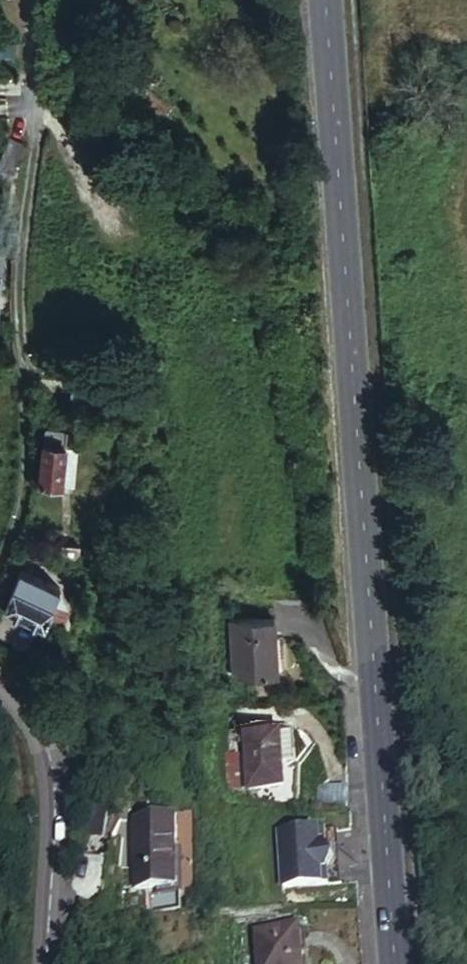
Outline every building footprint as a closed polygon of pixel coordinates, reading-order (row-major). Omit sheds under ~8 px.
[(135,37),(115,43),(118,52),(137,46),(135,37)] [(10,60),(11,44),(0,44),(0,60),(10,60)] [(27,152),(11,143),(0,170),(0,171),(15,178),(26,155),(27,152)] [(79,486),(83,446),(71,444),(72,431),(49,429),(43,482),(79,486)] [(65,546),(62,562),(88,565),(89,558),(82,557),(83,548),(65,546)] [(60,630),(74,593),(22,573),(8,610),(60,630)] [(83,615),(74,593),(60,630),(75,636),(83,615)] [(256,622),(259,680),(294,678),(291,620),(256,622)] [(308,730),(257,732),(260,787),(297,786),(296,761),(309,760),(308,730)] [(179,895),(176,824),(132,825),(135,896),(179,895)] [(289,887),(335,885),(334,870),(341,857),(333,844),(332,829),(286,831),(289,887)] [(260,963),(306,963),(302,909),(287,910),(288,928),(258,931),(260,963)]
